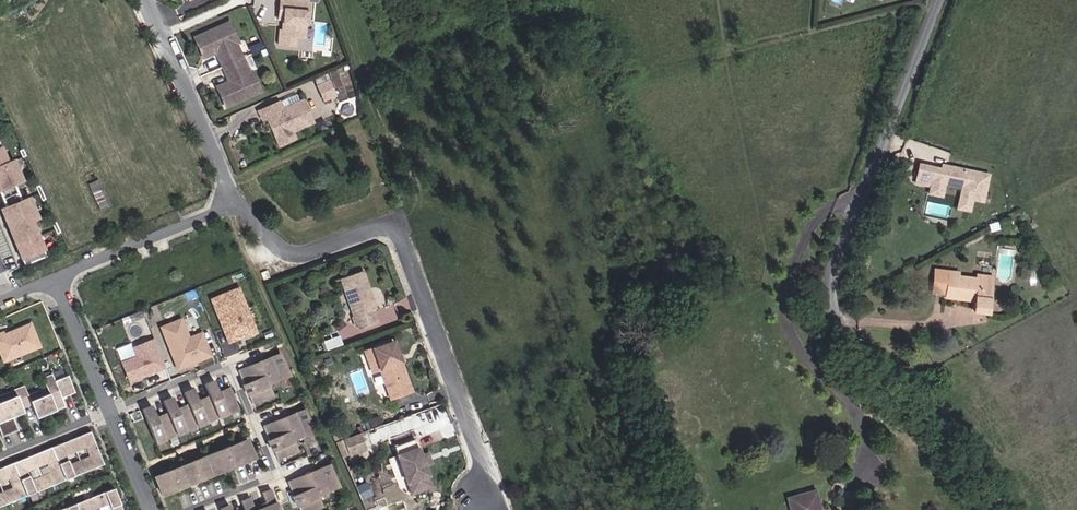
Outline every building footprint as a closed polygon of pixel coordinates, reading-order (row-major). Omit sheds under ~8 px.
[(303,33),(306,0),(279,0),(278,6),(283,6),(282,15),(281,27),(278,27),(277,40),(293,41),(294,33),(303,33)] [(234,39),(237,38),(227,19),(192,35),(201,54),(214,49),(218,47),(231,75),(227,77),(214,83),(224,103),(259,86),(250,67),(247,68),(234,39)] [(227,77),(231,75),(218,47),(214,49),(227,77)] [(328,75),(324,68),(312,74),(315,81),(328,75)] [(322,96),(335,91),(328,75),(315,81),(322,96)] [(292,127),(312,117),(302,95),(280,105),(277,97),(257,107),(261,116),(266,114),(276,134),(292,127)] [(276,134),(279,140),(295,133),(292,127),(276,134)] [(25,181),(16,156),(9,159),(4,144),(0,146),(0,190),(25,181)] [(977,204),(986,180),(966,172),(967,170),(949,163),(948,167),(942,165),(921,156),(914,174),(928,180),(940,184),(942,180),(959,186),(951,207),(962,211),(967,200),(977,204)] [(937,192),(940,184),(928,180),(926,187),(937,192)] [(3,204),(20,264),(49,256),(32,196),(3,204)] [(990,232),(1000,230),(999,223),(989,225),(990,232)] [(863,255),(867,246),(858,243),(854,251),(863,255)] [(974,312),(986,313),(991,277),(977,275),(976,280),(957,277),(957,273),(935,270),(932,293),(947,295),(947,298),(976,301),(974,312)] [(267,283),(273,280),(270,274),(264,277),(267,283)] [(376,312),(378,312),(372,297),(371,297),(369,294),(371,293),(364,274),(341,282),(354,319),(352,320),(356,330),(362,333),(381,326),(376,312)] [(211,295),(226,342),(258,332),(242,285),(211,295)] [(160,324),(177,369),(213,355),(203,329),(190,334),(182,316),(160,324)] [(31,323),(4,334),(3,332),(0,333),(0,350),(4,360),(40,346),(31,323)] [(129,382),(166,368),(154,336),(117,350),(129,382)] [(342,349),(339,340),(323,346),(326,354),(342,349)] [(266,373),(287,365),(277,344),(235,360),(249,392),(270,383),(266,373)] [(402,365),(400,366),(398,362),(400,362),(395,346),(365,356),(369,367),(378,364),(382,374),(392,403),(413,395),(402,365)] [(373,378),(382,374),(378,364),(369,367),(373,378)] [(147,433),(209,408),(229,400),(221,379),(210,384),(205,371),(195,375),(200,388),(189,392),(184,379),(175,383),(180,396),(169,400),(164,387),(154,391),(159,404),(148,409),(143,396),(134,399),(147,433)] [(23,407),(31,404),(36,415),(48,410),(49,413),(65,406),(62,397),(75,392),(68,375),(55,380),(52,373),(43,377),(46,384),(27,392),(24,385),(0,394),(0,430),(2,436),(19,429),(14,416),(25,411),(23,407)] [(291,429),(311,421),(302,400),(260,417),(274,448),(295,439),(291,429)] [(382,428),(380,420),(370,424),(373,431),(382,428)] [(441,434),(454,426),(453,423),(439,432),(441,434)] [(65,480),(104,464),(90,431),(81,435),(84,444),(78,446),(79,449),(72,452),(71,449),(64,452),(61,443),(52,447),(65,480)] [(202,461),(221,453),(222,457),(239,450),(235,440),(231,442),(228,434),(184,452),(187,460),(183,462),(187,471),(204,464),(202,461)] [(338,435),(333,437),(337,447),(342,445),(338,435)] [(367,453),(362,438),(342,445),(337,447),(344,462),(367,453)] [(416,444),(395,451),(399,460),(412,496),(433,488),(426,470),(423,462),(422,461),(416,444)] [(26,495),(65,480),(52,447),(42,451),(45,459),(39,462),(40,465),(34,468),(32,465),(26,467),(22,459),(13,463),(26,495)] [(315,484),(335,476),(326,455),(284,472),(298,503),(319,495),(315,484)] [(180,474),(176,465),(172,466),(168,458),(146,467),(152,481),(161,477),(162,481),(180,474)] [(433,467),(429,458),(422,461),(423,462),(426,470),(433,467)] [(26,495),(13,463),(3,467),(7,475),(0,478),(1,481),(0,481),(0,506),(26,495)] [(261,479),(251,483),(257,496),(246,500),(240,487),(231,491),(236,504),(225,509),(220,496),(210,499),(215,509),(273,509),(261,479)] [(113,488),(74,503),(77,509),(122,509),(113,488)] [(814,490),(787,498),(791,509),(819,509),(814,490)]
